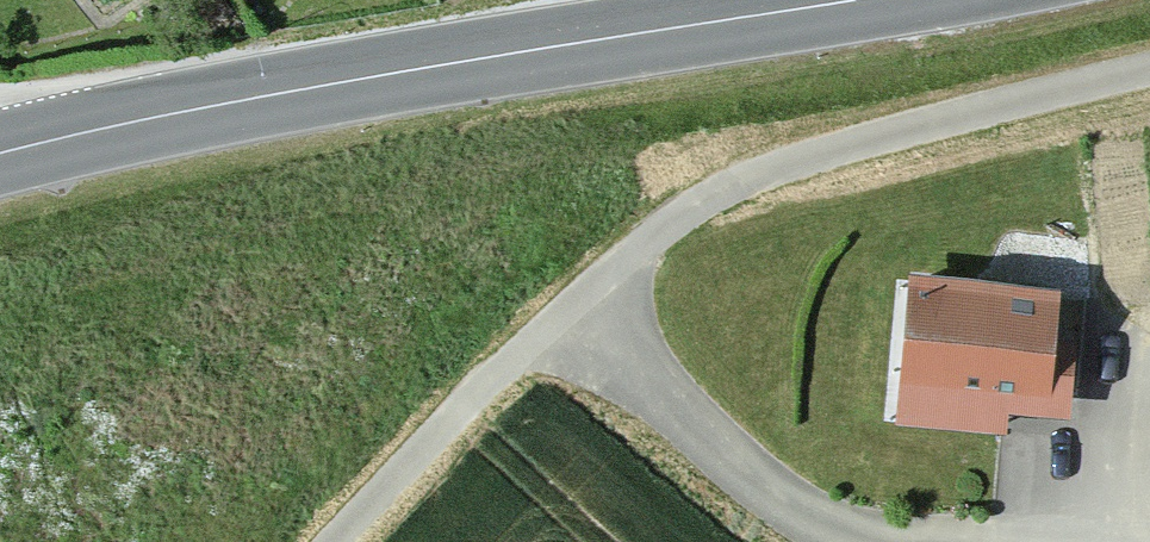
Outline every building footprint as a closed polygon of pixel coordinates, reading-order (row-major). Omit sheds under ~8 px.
[(1052,298),(912,286),(902,406),(1004,415),(1006,396),(1069,401),(1075,332),(1050,330),(1052,298)]
